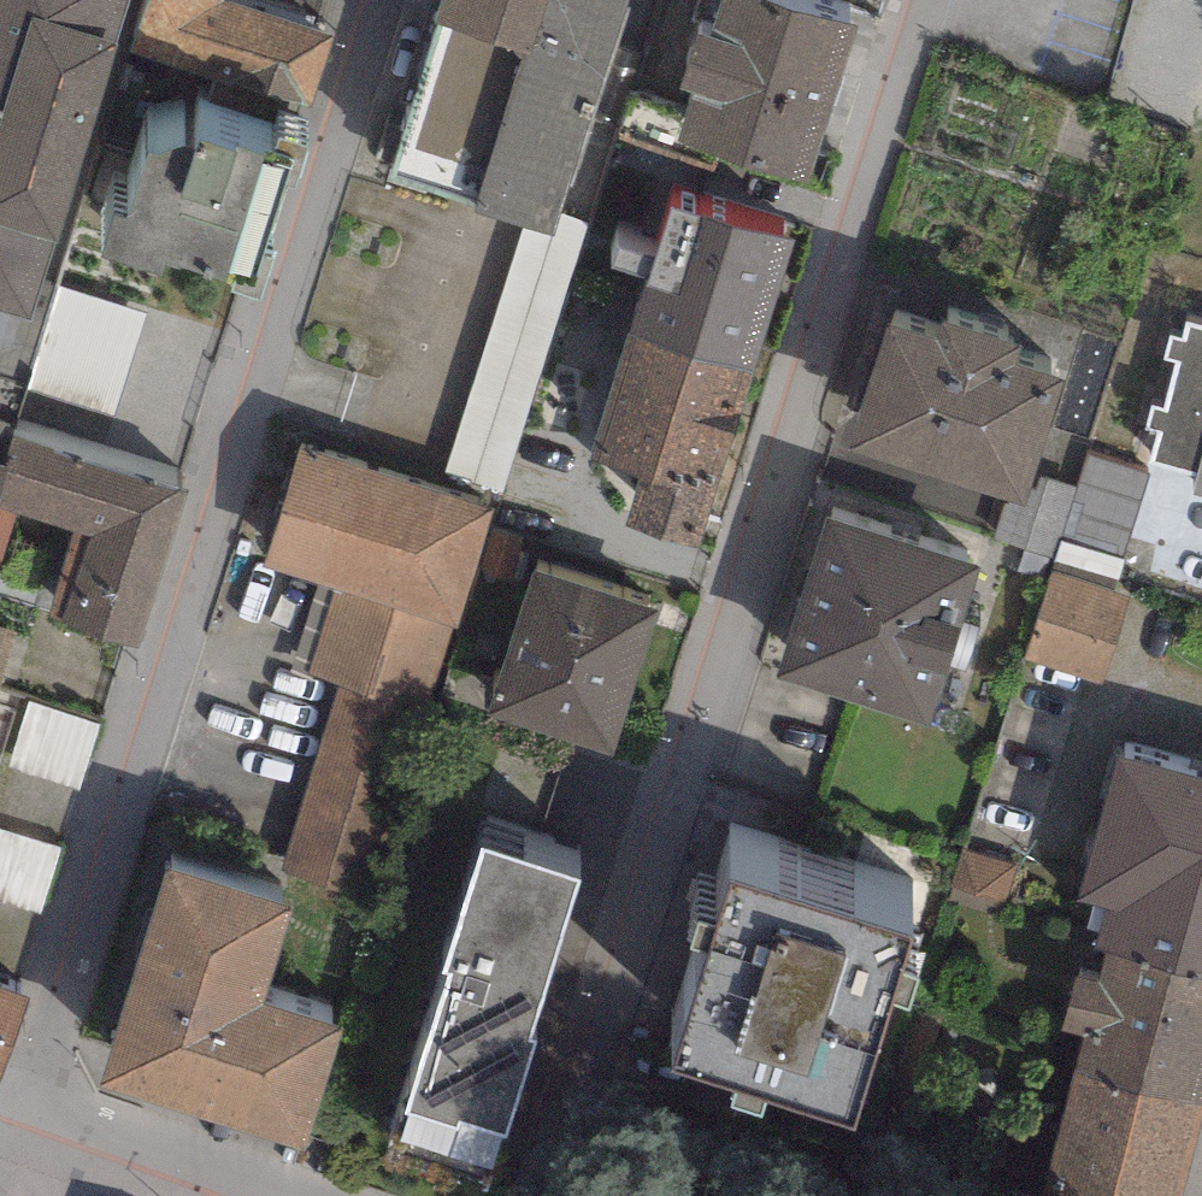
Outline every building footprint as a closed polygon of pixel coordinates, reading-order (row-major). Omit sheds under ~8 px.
[(31,319),(42,281),(128,0),(0,0),(0,310),(31,319)] [(131,52),(313,108),(335,36),(225,2),(226,0),(147,0),(131,52)] [(387,178),(477,206),(476,212),(524,226),(556,237),(563,217),(629,0),(441,0),(387,178)] [(693,93),(679,143),(809,182),(856,25),(771,0),(722,0),(711,40),(698,36),(681,89),(693,93)] [(296,189),(309,149),(281,138),(276,151),(268,148),(266,155),(197,139),(193,148),(147,153),(127,218),(113,211),(98,258),(162,276),(166,263),(236,280),(230,290),(258,301),(274,254),(267,251),(287,184),(296,189)] [(632,183),(619,232),(646,239),(660,191),(632,183)] [(630,333),(754,372),(795,243),(671,204),(630,333)] [(498,512),(589,225),(563,217),(556,237),(524,226),(439,493),(493,510),(498,512)] [(57,286),(42,281),(31,319),(0,310),(0,375),(28,384),(57,286)] [(28,384),(25,390),(115,417),(146,312),(57,286),(28,384)] [(1187,323),(1183,339),(1171,336),(1166,357),(1177,360),(1164,410),(1152,407),(1147,427),(1158,430),(1150,461),(1195,473),(1191,490),(1201,493),(1201,327),(1187,323)] [(1025,508),(1064,383),(1016,368),(1022,349),(943,324),(937,341),(886,324),(845,451),(1025,508)] [(641,472),(625,527),(700,549),(754,372),(630,333),(590,458),(641,472)] [(0,507),(16,460),(7,457),(14,436),(17,425),(0,420),(0,507)] [(48,619),(137,648),(188,492),(14,436),(7,457),(16,460),(0,507),(19,513),(76,532),(48,619)] [(299,452),(263,568),(333,589),(307,673),(339,683),(425,709),(451,627),(456,629),(493,510),(439,493),(299,452)] [(1085,455),(1053,559),(1116,578),(1148,474),(1085,455)] [(19,513),(0,507),(0,570),(19,513)] [(776,678),(930,728),(981,569),(827,519),(776,678)] [(1116,578),(1053,559),(1026,646),(1104,670),(1131,583),(1116,578)] [(532,569),(484,714),(611,755),(659,610),(532,569)] [(339,683),(281,872),(367,899),(425,709),(339,683)] [(101,726),(30,704),(10,771),(81,792),(101,726)] [(1117,757),(1079,902),(1103,909),(1093,951),(1104,954),(1201,979),(1201,779),(1117,757)] [(60,847),(0,828),(0,904),(39,915),(60,847)] [(507,1138),(537,1043),(529,1041),(580,881),(482,851),(442,974),(452,977),(408,1117),(456,1132),(459,1123),(507,1138)] [(165,870),(99,1087),(306,1149),(343,1027),(264,1003),(292,908),(165,870)] [(765,1103),(856,1131),(895,1002),(910,1007),(918,977),(901,972),(911,939),(732,885),(719,928),(698,922),(690,949),(709,954),(673,1073),(735,1092),(730,1110),(760,1119),(765,1103)] [(1201,1109),(1201,979),(1104,954),(1098,980),(1076,975),(1062,1031),(1082,1036),(1072,1076),(1201,1109)] [(30,997),(0,987),(0,1085),(30,997)] [(1201,1126),(1201,1109),(1072,1076),(1042,1195),(1184,1195),(1201,1126)]
